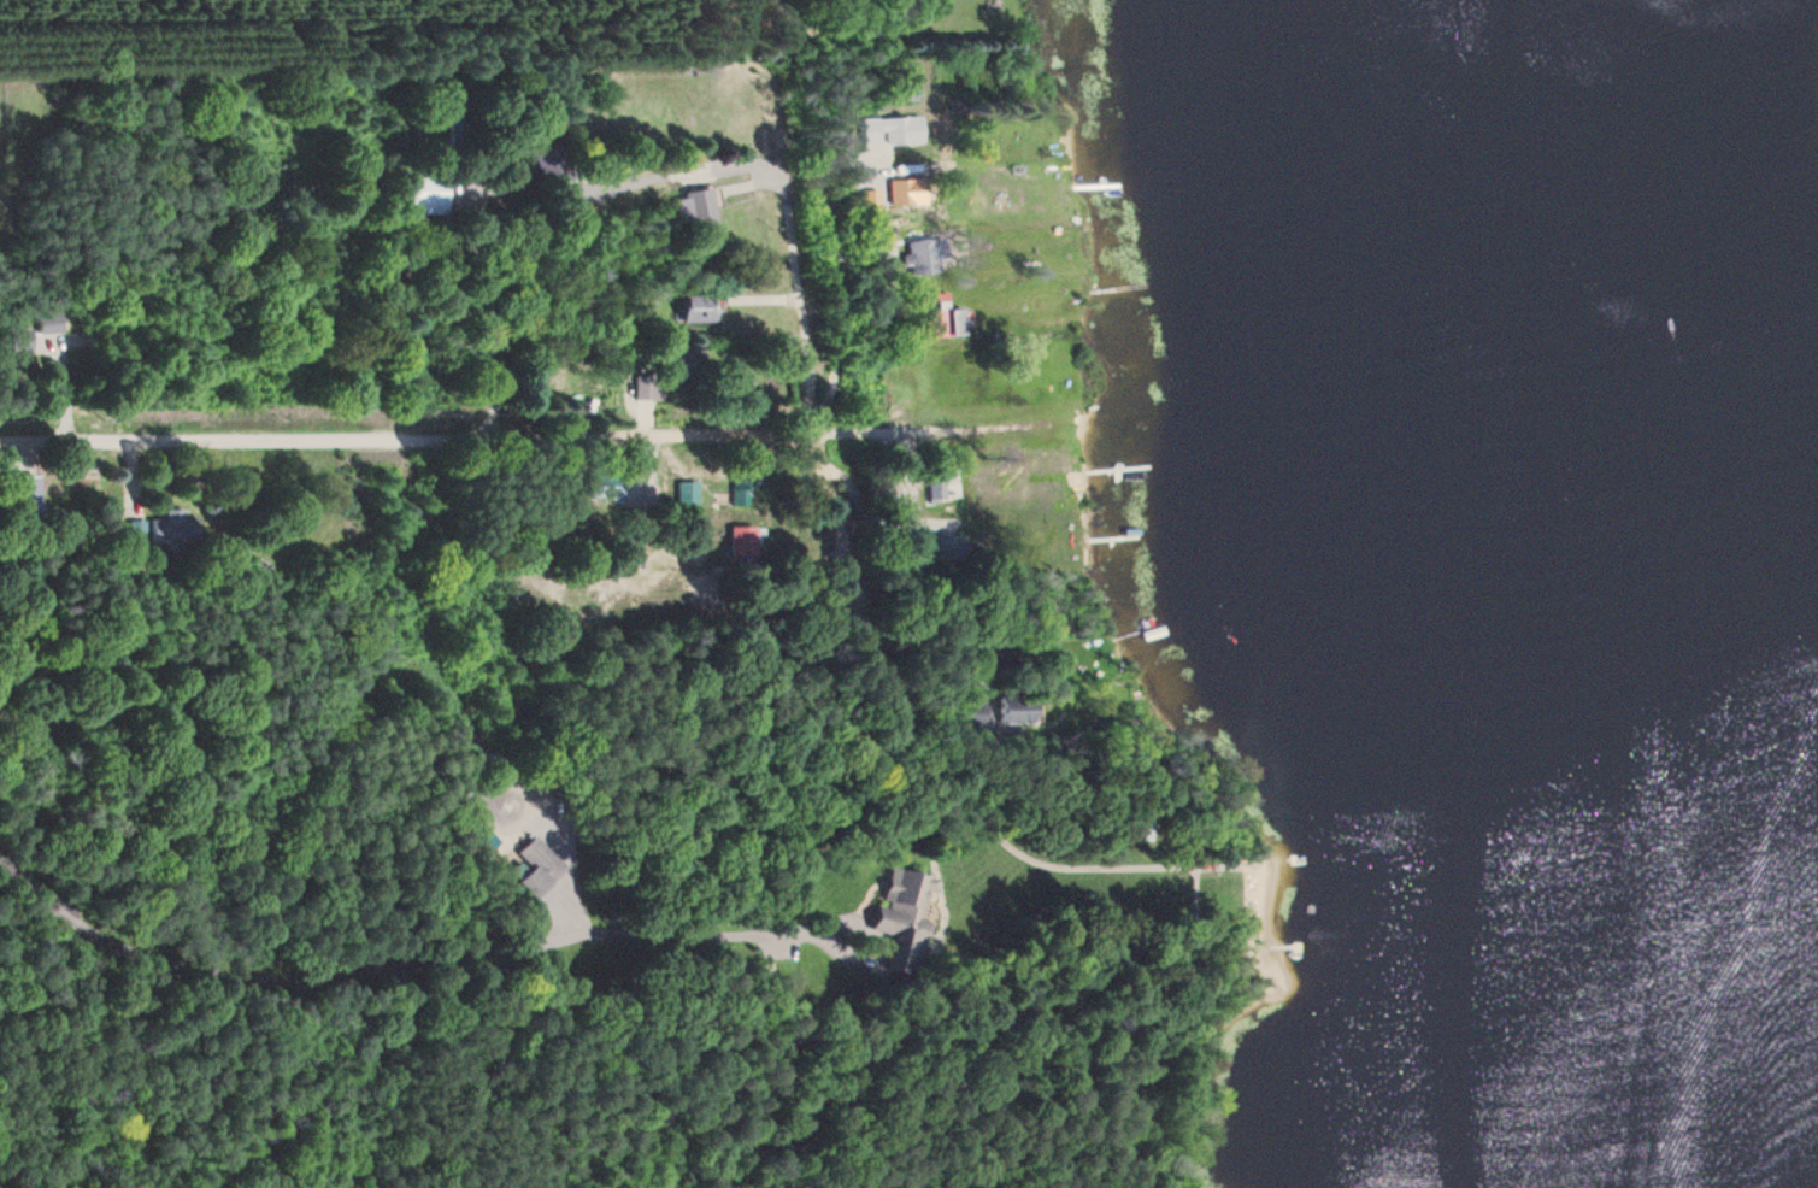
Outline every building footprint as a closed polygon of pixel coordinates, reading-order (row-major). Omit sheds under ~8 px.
[(918,143),(917,119),(861,121),(861,145),(918,143)] [(533,152),(543,186),(581,176),(571,141),(533,152)] [(411,215),(449,215),(449,177),(411,177),(411,215)] [(888,205),(912,204),(912,177),(888,177),(888,205)] [(720,228),(719,190),(689,191),(691,229),(720,228)] [(939,271),(929,237),(902,245),(911,279),(939,271)] [(927,311),(928,337),(961,336),(961,310),(945,310),(944,294),(934,295),(935,311),(927,311)] [(722,322),(722,295),(684,295),(684,322),(722,322)] [(37,331),(7,331),(7,364),(37,364),(37,331)] [(705,351),(685,353),(687,381),(707,379),(705,351)] [(666,375),(637,375),(637,401),(666,401),(666,375)] [(167,509),(167,519),(150,519),(150,543),(202,542),(201,518),(187,518),(186,509),(167,509)] [(966,537),(940,537),(940,561),(966,561),(966,537)] [(992,725),(1032,724),(1031,699),(992,700),(992,725)] [(961,705),(961,727),(987,727),(987,705),(961,705)]
